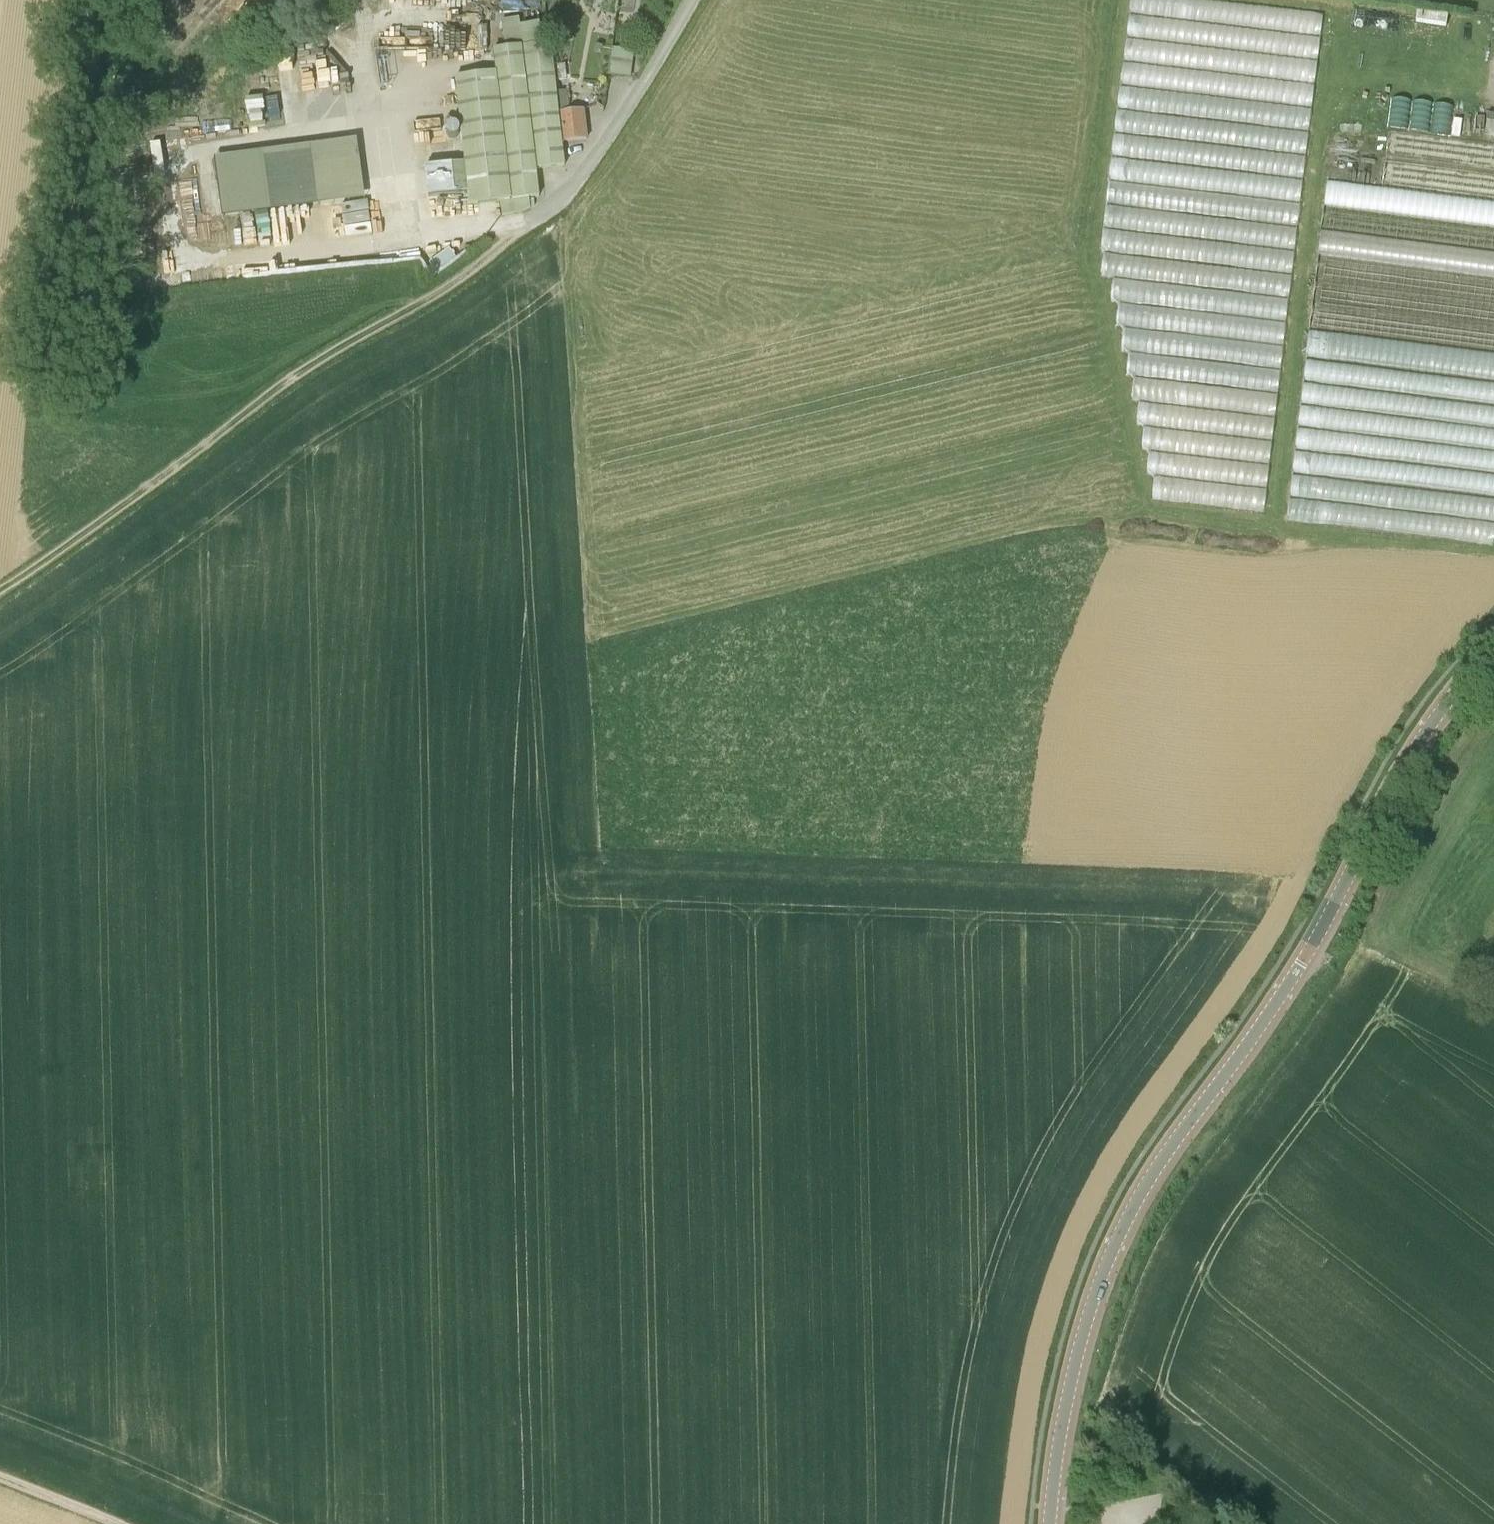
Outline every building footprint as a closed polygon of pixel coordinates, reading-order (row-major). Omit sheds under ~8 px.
[(565,166),(562,142),(558,113),(551,44),(542,45),(539,24),(520,27),(518,18),(501,21),(506,49),(494,50),(497,73),(455,78),(465,164),(468,194),(470,205),(501,201),(502,216),(518,214),(530,209),(529,197),(539,196),(536,169),(565,166)] [(610,49),(607,74),(630,76),(633,51),(610,49)] [(558,113),(562,142),(586,139),(583,110),(558,113)] [(359,141),(218,160),(226,218),(367,199),(359,141)] [(468,194),(465,164),(424,168),(427,198),(468,194)]
